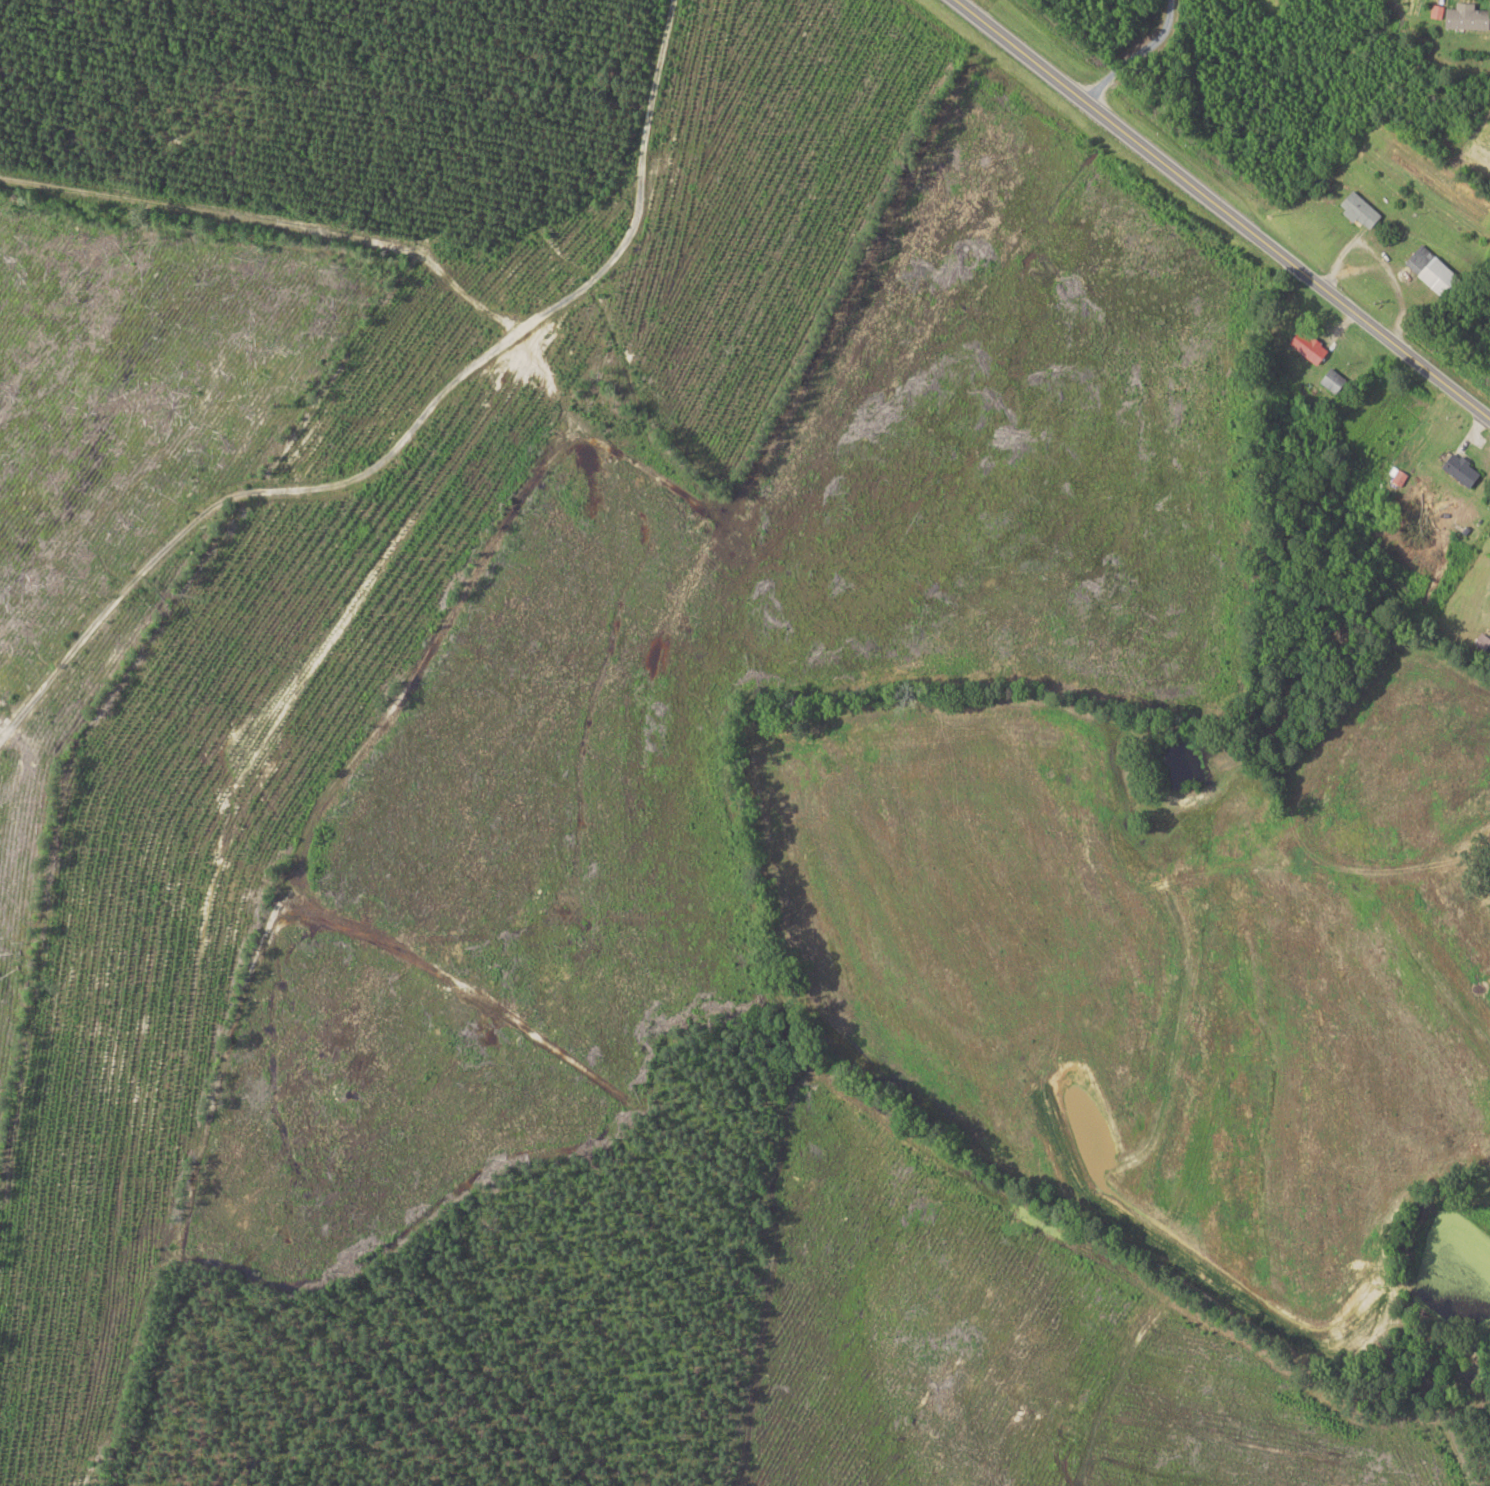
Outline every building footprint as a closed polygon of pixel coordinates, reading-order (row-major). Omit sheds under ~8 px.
[(1465,21),(1454,19),(1455,10),(1442,8),(1439,26),(1464,30),(1465,21)] [(1332,205),(1349,222),(1353,218),(1363,228),(1376,215),(1349,188),(1332,205)] [(1432,290),(1449,270),(1418,243),(1401,262),(1432,290)] [(1311,365),(1323,350),(1296,329),(1284,344),(1311,365)] [(1345,380),(1324,368),(1315,383),(1335,396),(1345,380)] [(1436,468),(1464,487),(1475,471),(1447,452),(1436,468)]
